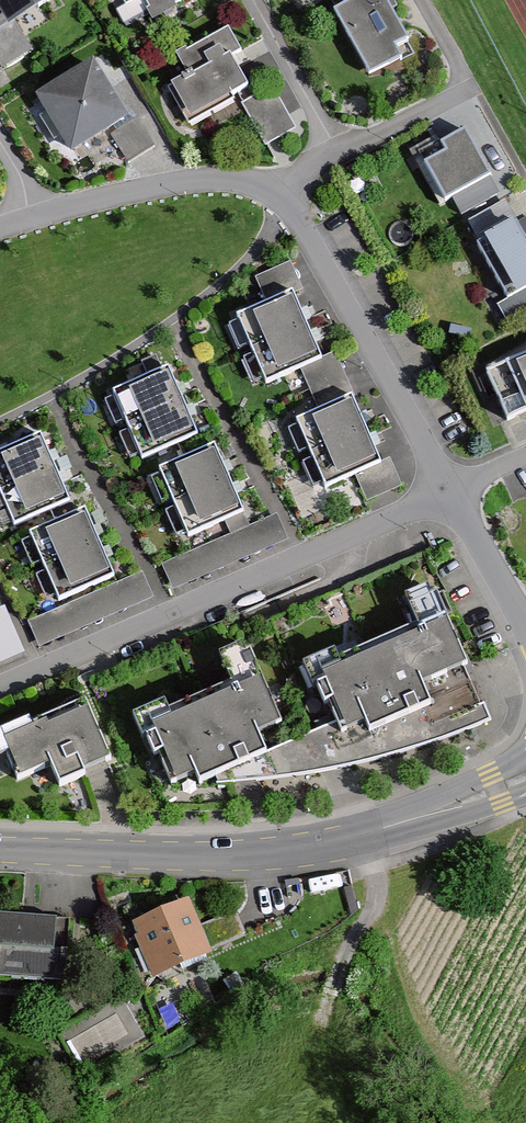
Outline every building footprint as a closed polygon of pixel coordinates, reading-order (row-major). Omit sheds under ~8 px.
[(52,0),(0,0),(0,31),(52,0)] [(122,15),(139,5),(150,24),(192,0),(114,0),(122,15)] [(366,84),(401,65),(394,53),(404,47),(379,0),(359,0),(329,16),(366,84)] [(237,56),(224,32),(170,60),(181,82),(162,91),(182,130),(229,106),(227,102),(241,94),(225,63),(237,56)] [(125,119),(87,65),(30,105),(68,160),(125,119)] [(291,132),(269,94),(241,110),(263,148),(291,132)] [(459,133),(410,161),(440,212),(489,184),(459,133)] [(503,303),(525,289),(525,252),(509,224),(470,248),(503,303)] [(294,313),(286,297),(232,321),(263,391),(317,367),(310,349),(294,313)] [(502,425),(525,415),(525,357),(481,376),(502,425)] [(171,390),(163,373),(108,398),(138,465),(194,440),(186,424),(171,390)] [(352,417),(345,402),(291,427),(322,493),(375,468),(368,452),(352,417)] [(13,529),(68,506),(61,489),(47,455),(41,441),(0,458),(0,500),(13,529)] [(218,467),(210,450),(152,475),(181,541),(239,515),(231,497),(218,467)] [(285,542),(273,516),(167,562),(179,588),(285,542)] [(86,533),(79,517),(25,541),(54,606),(108,582),(100,565),(86,533)] [(148,601),(136,575),(30,621),(42,648),(148,601)] [(457,669),(428,599),(424,601),(419,591),(396,601),(408,630),(330,662),(327,655),(294,669),(312,712),(319,709),(332,739),(355,729),(358,737),(423,710),(413,687),(457,669)] [(22,655),(1,610),(0,611),(0,665),(22,655)] [(272,727),(244,657),(239,659),(235,649),(211,659),(223,687),(156,715),(153,707),(120,721),(138,764),(146,761),(158,791),(181,782),(185,789),(249,763),(240,740),(272,727)] [(0,732),(0,768),(9,787),(39,773),(48,792),(104,765),(77,706),(23,731),(19,723),(0,732)] [(204,955),(184,905),(129,926),(149,977),(204,955)] [(50,920),(0,916),(0,980),(45,983),(50,920)]
